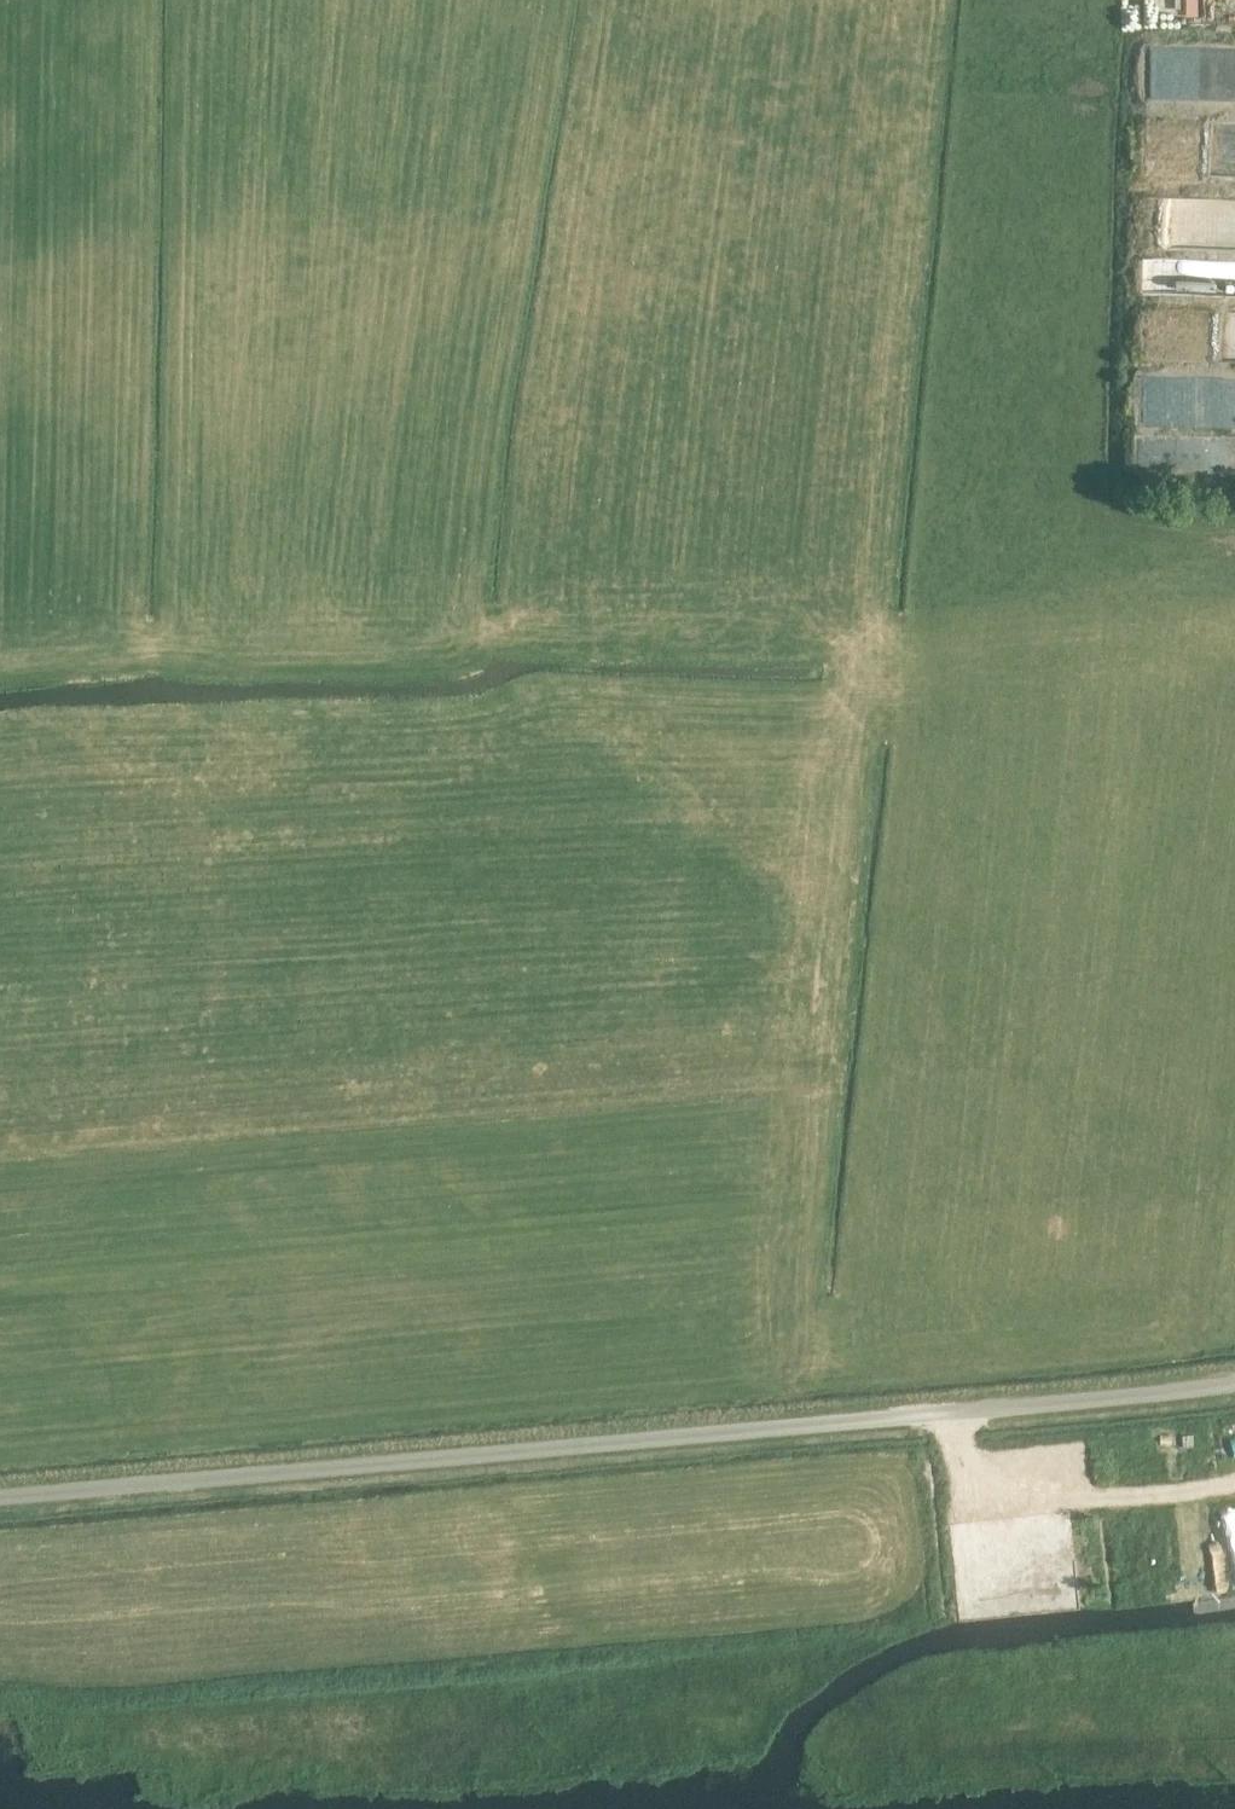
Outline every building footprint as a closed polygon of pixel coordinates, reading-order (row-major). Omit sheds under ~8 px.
[(1223,35),(1222,0),(1134,0),(1135,38),(1223,35)] [(1153,94),(1173,94),(1173,66),(1153,66),(1153,94)] [(1151,195),(1155,247),(1234,242),(1234,189),(1151,195)] [(1194,402),(1234,404),(1234,348),(1228,348),(1230,305),(1153,301),(1151,344),(1205,346),(1205,365),(1195,364),(1194,402)] [(1150,404),(1171,402),(1168,362),(1147,364),(1150,404)]
